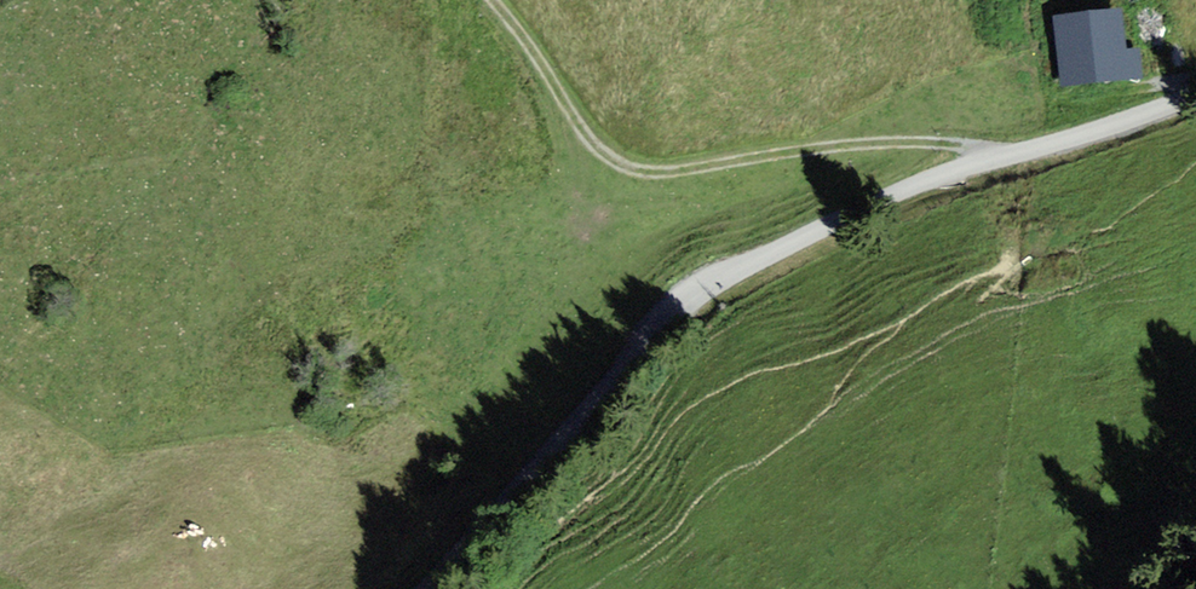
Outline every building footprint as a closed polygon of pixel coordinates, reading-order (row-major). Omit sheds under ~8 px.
[(1118,18),(1064,23),(1070,80),(1138,74),(1136,52),(1122,54),(1118,18)]
